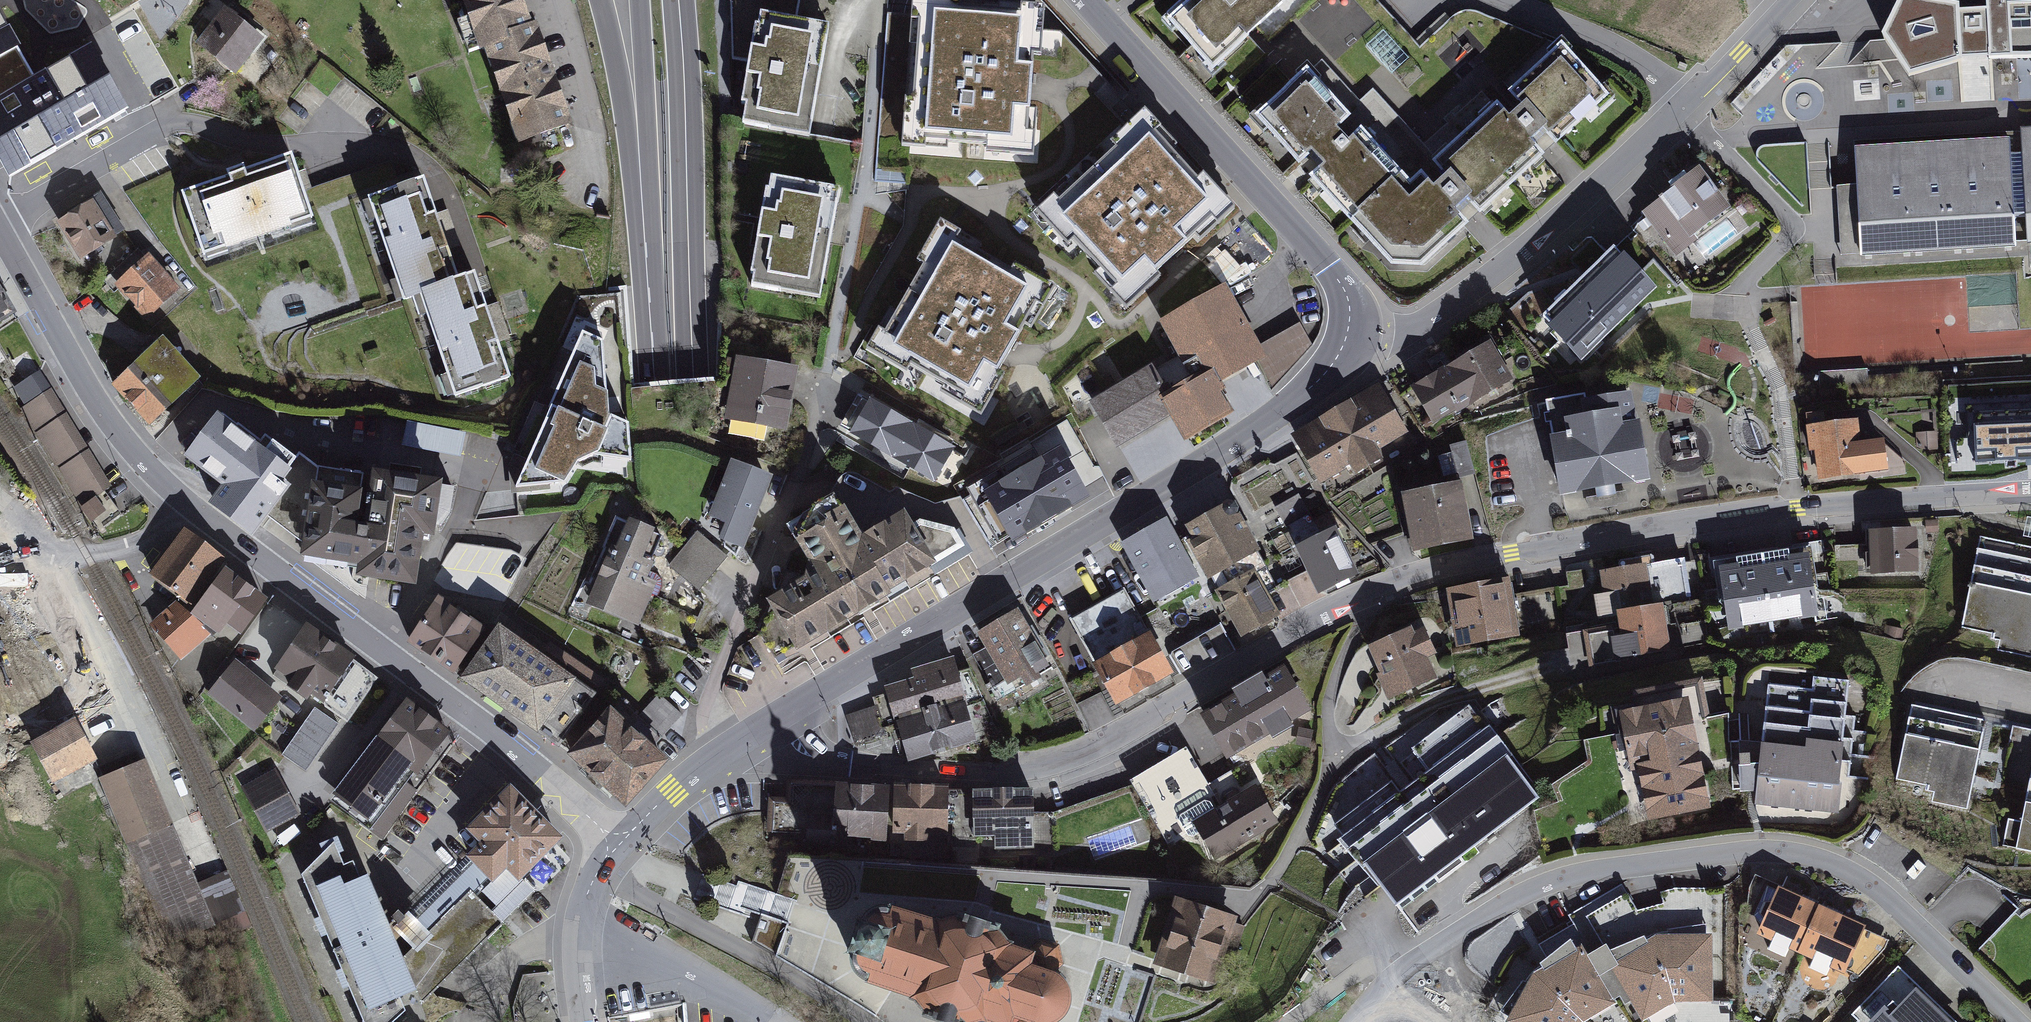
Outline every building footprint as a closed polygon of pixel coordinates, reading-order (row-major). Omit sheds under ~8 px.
[(135,15),(146,0),(117,0),(135,15)] [(481,34),(525,17),(519,0),(468,0),(481,34)] [(830,13),(762,0),(760,15),(755,12),(743,90),(747,93),(742,116),(809,128),(830,13)] [(912,4),(921,5),(915,86),(904,85),(900,135),(1034,146),(1037,100),(1031,99),(1035,53),(1041,54),(1045,0),(913,0),(912,4)] [(1165,8),(1214,61),(1281,0),(1174,0),(1165,8)] [(1881,23),(1909,68),(1963,53),(1962,49),(1989,47),(1990,56),(2030,56),(2030,0),(1893,0),(1881,23)] [(7,185),(131,121),(94,48),(50,70),(37,77),(11,28),(0,8),(0,173),(7,185)] [(224,12),(194,49),(234,82),(264,45),(224,12)] [(534,19),(488,35),(528,147),(574,131),(534,19)] [(1307,54),(1253,105),(1299,157),(1315,144),(1324,153),(1309,168),(1392,257),(1422,258),(1471,214),(1456,197),(1465,190),(1481,207),(1546,145),(1532,129),(1541,121),(1556,137),(1611,86),(1562,29),(1508,81),(1519,93),(1510,102),(1498,89),(1433,151),(1443,162),(1434,171),(1421,158),(1412,168),(1361,114),(1349,125),(1340,116),(1352,105),(1307,54)] [(1218,211),(1236,193),(1202,157),(1197,162),(1155,118),(1160,114),(1143,96),(1109,129),(1114,135),(1059,187),(1053,181),(1035,199),(1067,232),(1072,226),(1116,272),(1109,279),(1125,296),(1160,263),(1155,257),(1211,204),(1218,211)] [(1856,140),(1863,251),(2017,242),(2015,206),(2026,206),(2028,236),(2030,236),(2030,120),(2021,121),(2022,148),(2011,149),(2010,130),(1856,140)] [(295,157),(194,195),(217,255),(318,217),(295,157)] [(1699,161),(1640,208),(1677,254),(1699,237),(1695,231),(1731,202),(1699,161)] [(841,178),(772,165),(769,177),(765,176),(749,261),(753,262),(751,274),(820,288),(841,178)] [(424,180),(372,200),(409,297),(461,277),(424,180)] [(55,216),(80,254),(125,225),(100,187),(55,216)] [(1045,297),(1058,275),(1015,250),(1011,256),(958,226),(962,220),(941,209),(917,250),(924,254),(886,320),(879,316),(867,337),(906,360),(910,353),(965,384),(960,394),(981,405),(1005,363),(999,360),(1037,293),(1045,297)] [(1548,313),(1544,316),(1581,354),(1660,280),(1623,241),(1620,244),(1613,237),(1541,305),(1548,313)] [(114,280),(147,315),(181,284),(148,248),(114,280)] [(468,394),(516,374),(475,274),(427,294),(468,394)] [(1226,275),(1159,312),(1184,357),(1197,349),(1206,365),(1214,361),(1222,375),(1268,350),(1226,275)] [(18,307),(0,278),(0,318),(18,307)] [(616,298),(583,301),(512,462),(519,491),(563,488),(575,468),(596,462),(629,465),(616,298)] [(1489,334),(1410,379),(1434,421),(1513,377),(1489,334)] [(118,384),(153,425),(195,381),(155,342),(118,384)] [(1150,360),(1089,395),(1117,443),(1171,412),(1185,436),(1236,407),(1223,385),(1225,380),(1222,375),(1214,361),(1206,365),(1197,349),(1184,357),(1158,372),(1150,360)] [(799,361),(736,350),(724,416),(731,417),(729,429),(766,435),(768,425),(787,428),(799,361)] [(1868,367),(1819,369),(1820,392),(1869,390),(1868,367)] [(20,407),(99,529),(122,511),(105,489),(112,484),(40,368),(14,385),(25,404),(20,407)] [(1380,379),(1291,431),(1321,482),(1352,463),(1356,470),(1384,454),(1380,448),(1409,431),(1380,379)] [(1585,389),(1545,395),(1560,488),(1651,473),(1641,411),(1637,411),(1633,384),(1585,392),(1585,389)] [(863,393),(841,431),(934,485),(956,447),(863,393)] [(1954,431),(1955,456),(1971,456),(1971,461),(2030,458),(2030,397),(1968,400),(1969,430),(1954,431)] [(212,493),(254,525),(264,511),(291,474),(283,468),(298,449),(266,425),(260,433),(217,401),(183,446),(224,477),(212,493)] [(1858,413),(1806,420),(1810,448),(1815,447),(1819,476),(1889,466),(1885,431),(1861,434),(1858,413)] [(466,430),(408,418),(403,443),(461,454),(466,430)] [(1938,449),(1937,429),(1916,431),(1916,447),(1927,449),(1938,449)] [(1061,436),(983,481),(1015,534),(1092,490),(1061,436)] [(1466,438),(1450,442),(1458,474),(1463,473),(1474,471),(1466,438)] [(299,446),(298,449),(283,468),(291,474),(264,511),(300,538),(311,466),(316,467),(317,460),(299,446)] [(1234,477),(1231,484),(1254,526),(1279,513),(1284,523),(1308,510),(1303,500),(1315,493),(1293,452),(1277,461),(1265,458),(1234,477)] [(732,454),(708,511),(725,517),(719,533),(723,535),(724,547),(738,555),(774,468),(732,454)] [(373,456),(371,465),(357,554),(355,567),(417,575),(425,522),(435,523),(443,465),(373,456)] [(371,465),(318,457),(317,460),(316,467),(311,466),(300,538),(299,544),(357,554),(371,465)] [(1458,474),(1402,485),(1414,546),(1475,534),(1463,473),(1458,474)] [(788,550),(757,626),(761,633),(774,657),(878,594),(966,541),(953,522),(920,514),(915,517),(905,498),(862,524),(842,492),(823,502),(826,505),(796,527),(805,538),(788,550)] [(1227,492),(1182,518),(1190,532),(1185,535),(1208,576),(1210,575),(1216,585),(1254,563),(1257,568),(1267,563),(1257,545),(1260,543),(1238,504),(1239,500),(1234,493),(1227,492)] [(611,539),(585,601),(639,623),(651,595),(657,597),(662,585),(662,578),(657,572),(649,569),(665,530),(655,525),(657,520),(628,508),(615,540),(611,539)] [(1166,513),(1121,537),(1154,599),(1199,574),(1166,513)] [(1938,518),(1926,518),(1926,531),(1939,531),(1938,518)] [(1337,520),(1294,539),(1318,590),(1360,571),(1337,520)] [(1918,520),(1870,522),(1871,569),(1919,568),(1918,520)] [(698,529),(669,564),(699,589),(728,554),(698,529)] [(154,570),(189,600),(219,565),(184,535),(154,570)] [(1980,535),(1962,628),(1993,634),(1992,638),(2000,640),(1998,651),(2030,657),(2030,545),(1980,535)] [(1812,538),(1713,553),(1721,602),(1725,601),(1730,628),(1821,613),(1814,573),(1817,573),(1812,538)] [(1646,553),(1600,563),(1604,587),(1593,589),(1599,615),(1610,613),(1611,618),(1619,617),(1617,603),(1663,595),(1665,602),(1693,597),(1684,553),(1648,560),(1646,553)] [(73,714),(113,693),(55,577),(39,585),(24,554),(0,566),(0,592),(35,662),(45,657),(73,714)] [(1214,585),(1241,634),(1282,611),(1257,568),(1254,563),(1216,585),(1214,585)] [(241,633),(267,599),(226,569),(201,602),(241,633)] [(1509,569),(1447,579),(1457,640),(1519,630),(1509,569)] [(181,662),(209,632),(155,583),(140,596),(154,625),(181,662)] [(1125,584),(1070,615),(1116,700),(1175,668),(1150,623),(1147,625),(1125,584)] [(405,636),(453,670),(487,621),(439,588),(405,636)] [(1611,618),(1565,626),(1571,665),(1672,648),(1665,602),(1663,595),(1617,603),(1619,617),(1611,618)] [(973,626),(983,643),(971,651),(998,696),(1040,670),(1034,659),(1048,651),(1017,599),(973,626)] [(460,670),(559,740),(598,686),(499,616),(460,670)] [(1411,621),(1368,640),(1380,668),(1376,670),(1388,697),(1438,675),(1429,655),(1438,651),(1425,622),(1414,626),(1411,621)] [(348,722),(379,675),(304,625),(273,672),(348,722)] [(879,702),(845,714),(857,744),(894,734),(892,727),(899,725),(908,758),(978,737),(978,735),(999,727),(970,665),(959,667),(954,652),(912,664),(913,671),(884,681),(887,690),(876,693),(879,702)] [(1236,685),(1199,707),(1227,755),(1270,730),(1272,732),(1293,720),(1291,717),(1312,705),(1284,658),(1264,669),(1261,664),(1233,680),(1236,685)] [(278,702),(226,660),(204,688),(256,729),(278,702)] [(1635,698),(1619,703),(1631,770),(1639,768),(1648,817),(1711,803),(1703,760),(1730,757),(1729,709),(1710,711),(1702,670),(1632,684),(1635,698)] [(1811,686),(1768,681),(1755,801),(1837,809),(1851,678),(1813,674),(1811,686)] [(567,746),(625,799),(670,749),(659,739),(683,711),(660,690),(635,719),(611,697),(567,746)] [(384,816),(448,730),(407,699),(343,786),(384,816)] [(1391,776),(1333,818),(1396,904),(1544,795),(1474,699),(1411,744),(1427,765),(1399,786),(1391,776)] [(1987,717),(1911,702),(1896,778),(1928,785),(1926,791),(1933,792),(1931,803),(1968,810),(1987,717)] [(340,724),(316,707),(286,748),(311,765),(340,724)] [(36,745),(57,783),(98,761),(77,723),(36,745)] [(2013,723),(2000,786),(2026,792),(2021,818),(2009,815),(2003,844),(2030,850),(2030,727),(2013,723)] [(1314,729),(1298,726),(1295,743),(1310,746),(1314,729)] [(1215,857),(1279,821),(1256,780),(1242,788),(1231,769),(1208,782),(1187,742),(1127,774),(1132,782),(1149,814),(1168,848),(1201,831),(1215,857)] [(142,762),(106,780),(181,938),(218,921),(142,762)] [(274,769),(247,786),(272,825),(299,809),(274,769)] [(891,779),(794,775),(792,802),(775,801),(774,830),(806,832),(806,841),(851,843),(851,833),(871,834),(871,838),(888,839),(891,779)] [(950,779),(894,777),(892,829),(906,830),(906,837),(930,838),(931,831),(948,832),(950,779)] [(1035,780),(951,781),(952,847),(977,847),(977,833),(995,833),(995,845),(1035,845),(1035,839),(1035,809),(1035,780)] [(1053,809),(1035,809),(1035,839),(1053,840),(1053,851),(1149,814),(1132,782),(1053,809)] [(524,867),(559,832),(513,784),(475,821),(488,835),(473,849),(496,872),(483,885),(510,913),(540,884),(524,867)] [(461,874),(421,915),(432,931),(402,959),(341,835),(305,872),(378,1021),(402,1021),(506,918),(461,874)] [(1818,900),(1778,880),(1777,882),(1755,871),(1749,884),(1746,900),(1758,904),(1753,914),(1760,921),(1756,931),(1797,948),(1818,900)] [(1629,891),(1575,922),(1613,995),(1620,992),(1626,1000),(1632,997),(1644,1017),(1675,1001),(1714,998),(1713,936),(1726,935),(1725,887),(1676,885),(1660,890),(1663,900),(1638,909),(1629,891)] [(1174,890),(1152,957),(1215,977),(1225,947),(1237,950),(1245,924),(1235,920),(1238,911),(1174,890)] [(854,920),(848,937),(853,939),(852,950),(855,957),(860,963),(868,967),(866,971),(911,987),(922,1006),(966,1019),(969,1014),(985,1011),(1004,1018),(1005,1021),(1038,1021),(1037,1016),(1052,1015),(1061,1010),(1067,1003),(1071,995),(1072,986),(1071,978),(1067,970),(1058,963),(1063,960),(1061,941),(1041,934),(1035,941),(1011,933),(999,919),(1000,913),(958,903),(940,910),(891,896),(890,900),(882,899),(876,899),(868,901),(864,907),(858,906),(854,920)] [(1866,921),(1818,900),(1797,948),(1858,975),(1885,946),(1888,938),(1864,927),(1866,921)] [(1613,995),(1575,922),(1538,942),(1544,953),(1540,955),(1542,960),(1533,966),(1505,1015),(1517,1021),(1584,1021),(1585,1020),(1616,1001),(1613,995)] [(1855,1008),(1870,1021),(1959,1021),(1898,963),(1855,1008)] [(517,976),(522,1021),(561,1018),(557,972),(517,976)]
